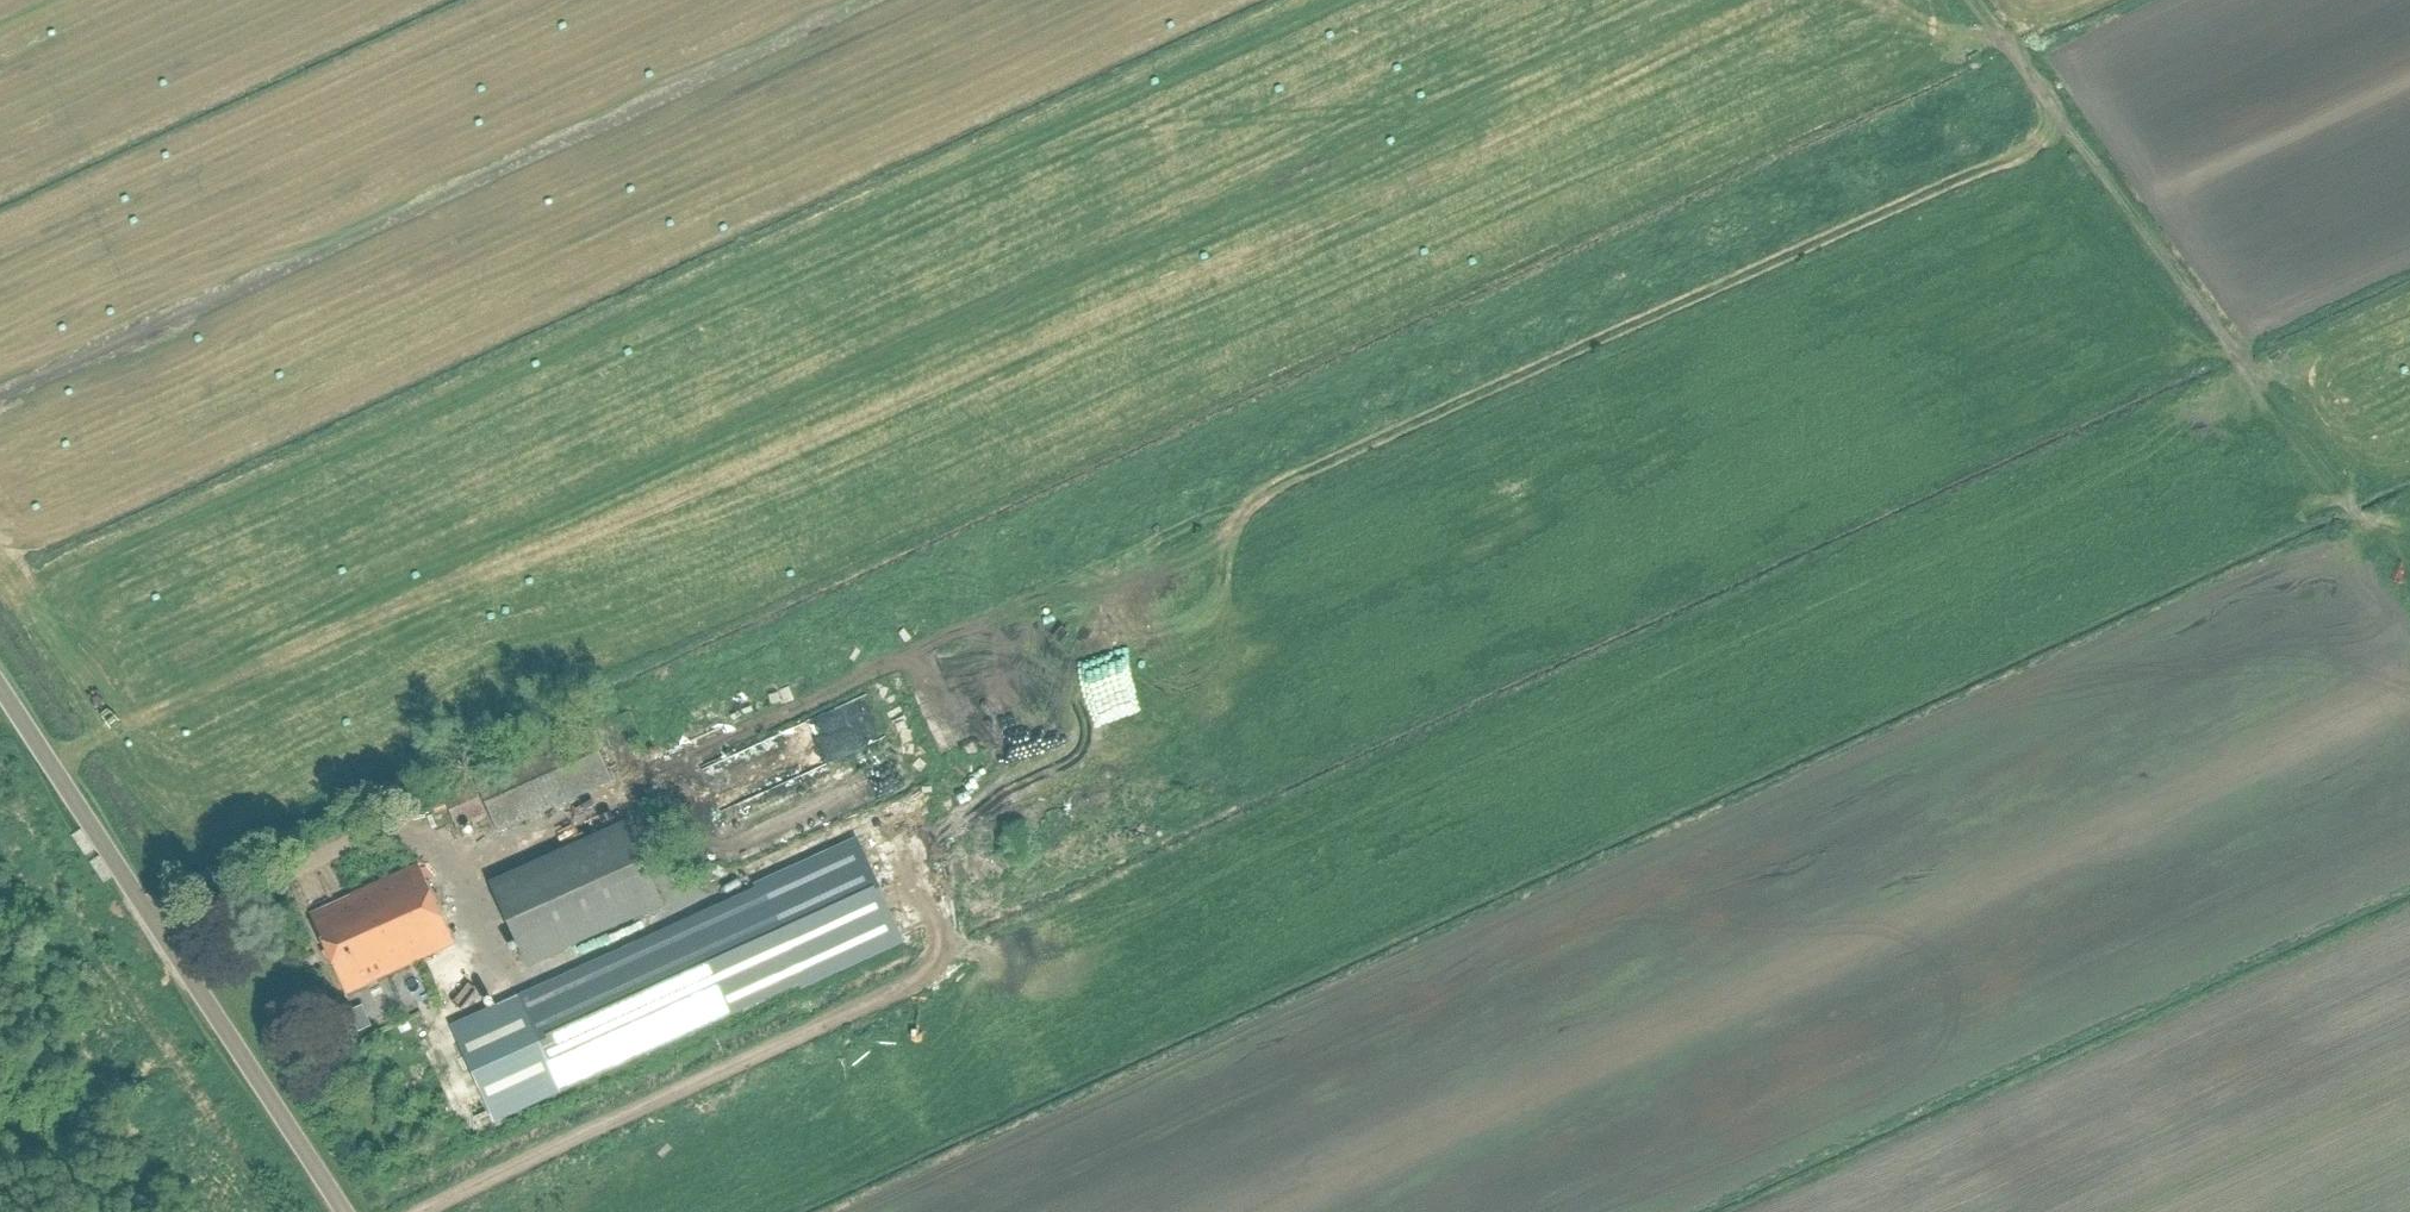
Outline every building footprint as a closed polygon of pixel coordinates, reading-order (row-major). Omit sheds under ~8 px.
[(791,768),(874,742),(863,706),(782,732),(787,748),(785,749),(791,768)] [(586,723),(473,772),(497,829),(610,780),(586,723)] [(685,761),(723,751),(718,733),(680,743),(685,761)] [(747,794),(748,763),(728,763),(727,793),(747,794)] [(472,783),(445,794),(459,826),(486,814),(472,783)] [(625,821),(492,881),(529,965),(663,906),(625,821)] [(857,845),(887,918),(910,909),(900,885),(911,880),(914,886),(931,879),(913,835),(894,843),(902,863),(888,869),(875,837),(857,845)] [(877,941),(845,849),(825,856),(858,950),(860,950),(867,970),(899,958),(897,951),(953,931),(939,892),(923,898),(927,908),(885,923),(890,936),(877,941)] [(352,895),(310,915),(347,995),(367,985),(365,981),(453,940),(417,863),(351,894),(352,895)] [(759,887),(454,1021),(504,1116),(802,983),(759,887)]
